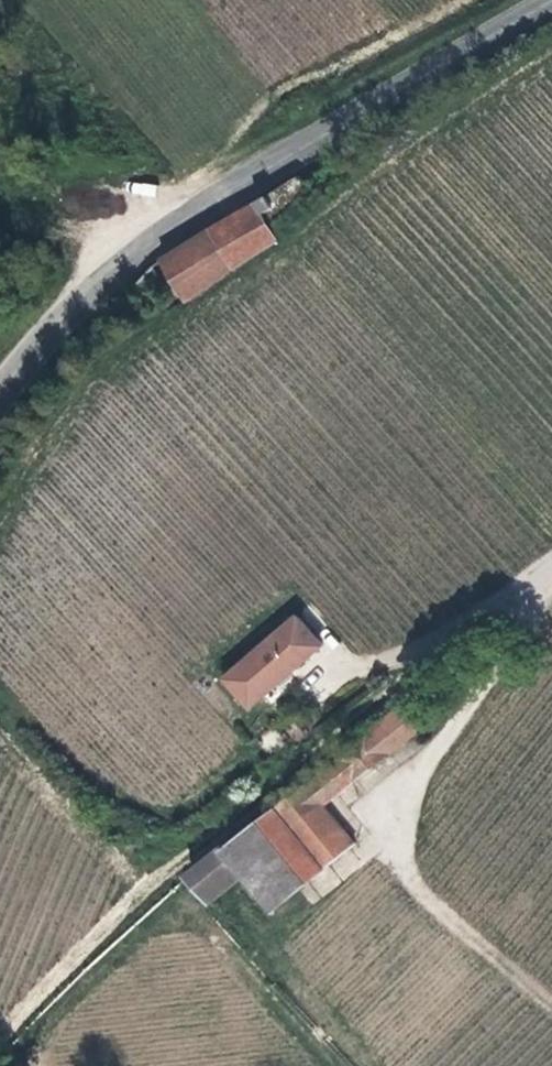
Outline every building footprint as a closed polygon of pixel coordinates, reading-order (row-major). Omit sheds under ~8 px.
[(267,196),(254,204),(162,259),(189,301),(279,247),(272,233),(312,187),(300,176),(267,196)] [(324,644),(298,614),(245,660),(270,691),(324,644)] [(293,828),(244,867),(277,909),(357,844),(326,804),(390,752),(375,734),(279,810),(293,828)] [(228,842),(191,874),(212,894),(244,867),(228,842)]
